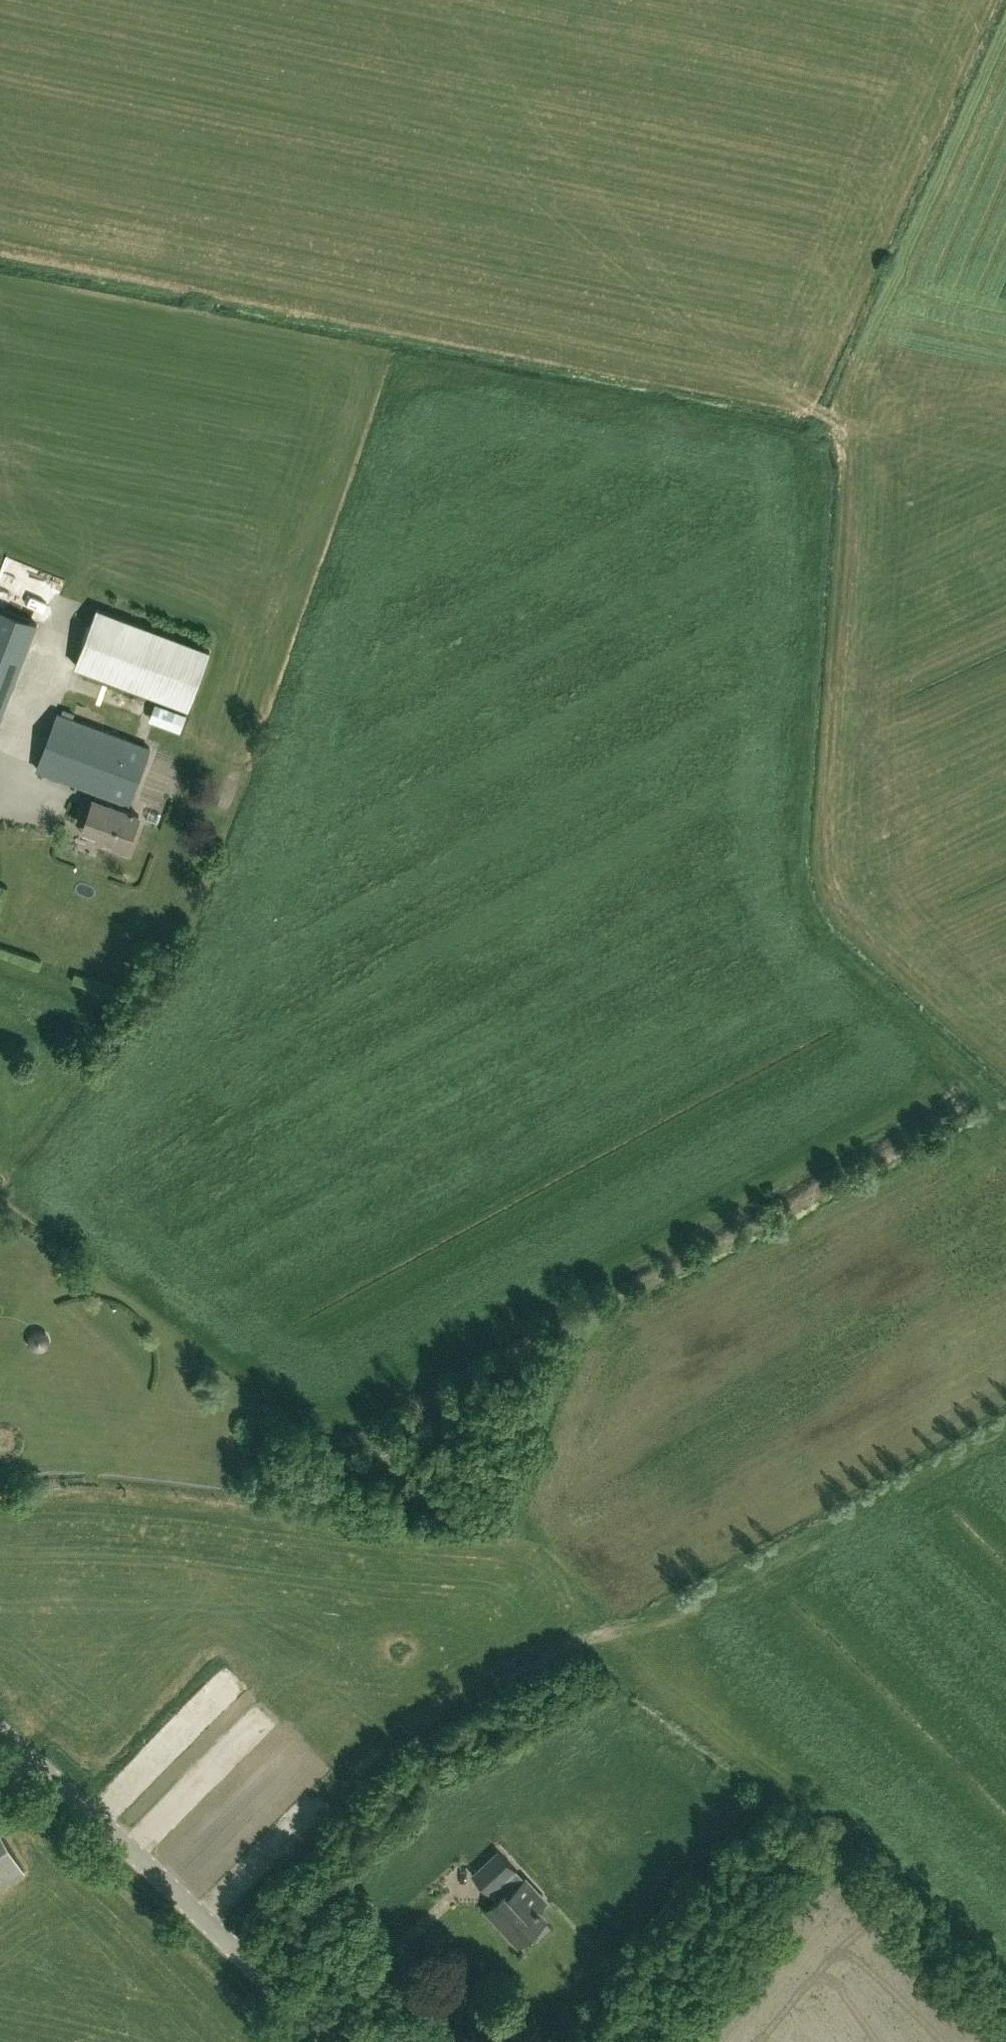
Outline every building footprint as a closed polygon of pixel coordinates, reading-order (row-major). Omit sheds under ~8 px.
[(189,708),(211,651),(97,608),(76,665),(189,708)] [(0,609),(0,721),(37,623),(0,609)] [(60,713),(39,768),(99,790),(84,832),(128,848),(141,814),(108,802),(111,795),(131,802),(151,747),(60,713)] [(234,1680),(114,1801),(135,1823),(256,1702),(234,1680)] [(282,1811),(316,1775),(297,1757),(263,1793),(282,1811)] [(213,1881),(251,1847),(231,1825),(194,1859),(213,1881)] [(488,1879),(502,1895),(486,1909),(518,1945),(547,1919),(537,1909),(547,1900),(527,1878),(526,1879),(499,1850),(474,1872),(484,1883),(488,1879)]
